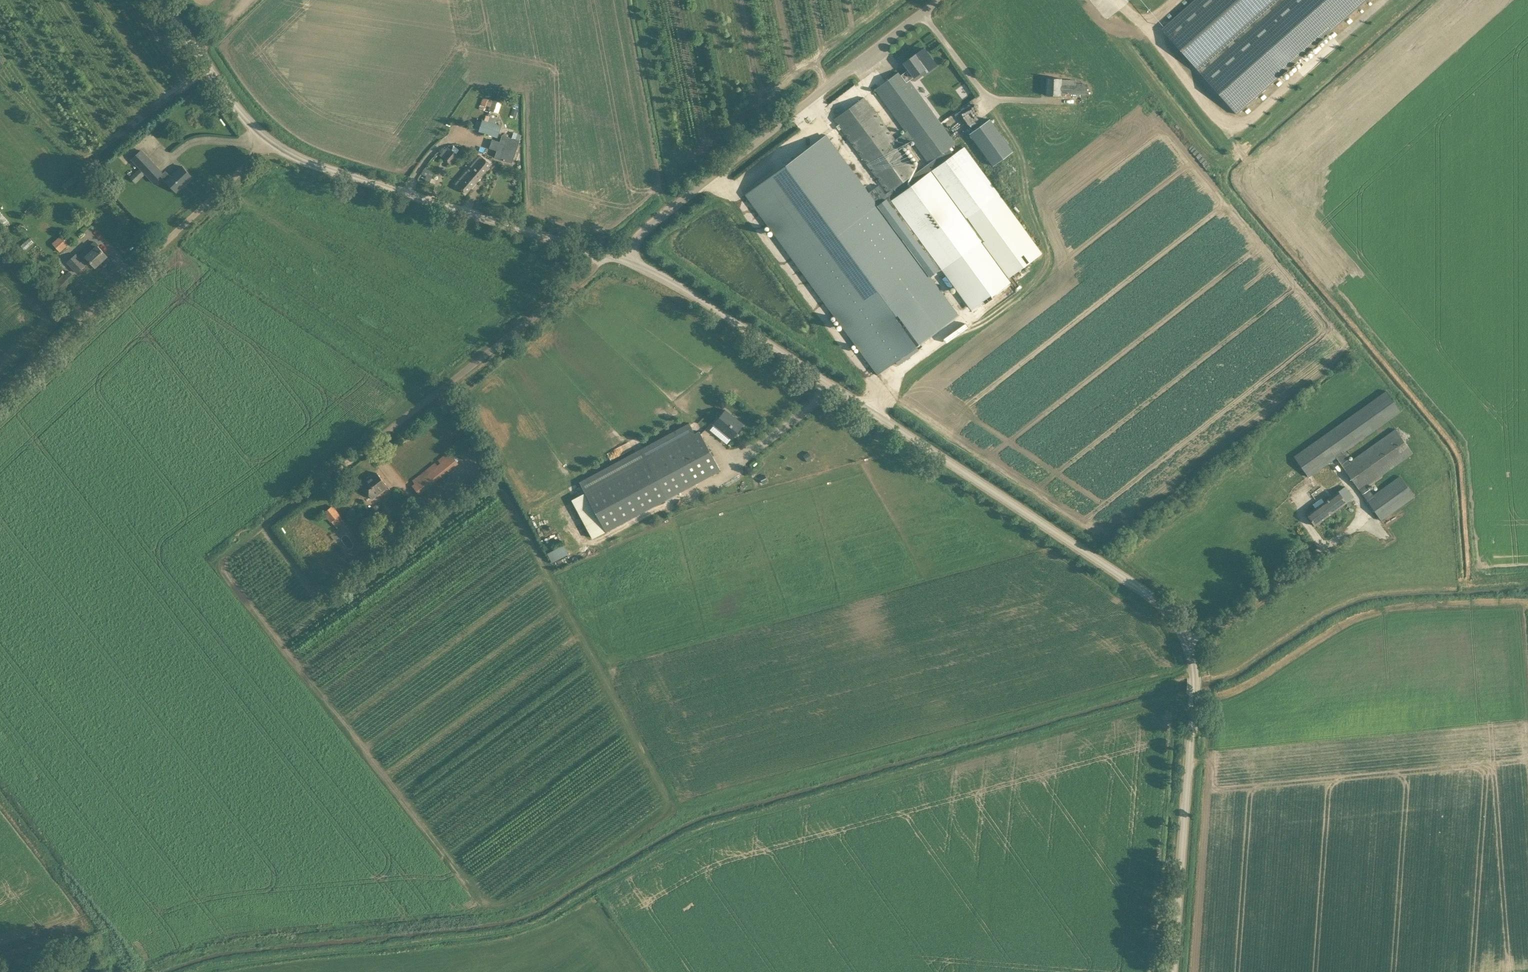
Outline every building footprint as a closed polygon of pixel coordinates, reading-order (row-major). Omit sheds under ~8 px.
[(1366,0),(1194,0),(1160,29),(1237,114),(1366,0)] [(909,80),(925,69),(927,72),(936,65),(924,48),(915,54),(904,63),(909,69),(901,75),(906,83),(909,80)] [(955,144),(955,143),(954,143),(928,107),(916,90),(909,80),(906,83),(901,75),(898,72),(878,87),(875,89),(876,90),(881,97),(906,132),(895,140),(870,105),(864,97),(834,119),(840,127),(887,191),(888,192),(886,194),(879,185),(873,189),(868,193),(826,135),(745,194),(878,374),(958,315),(930,276),(878,205),(888,197),(890,200),(895,207),(941,269),(942,270),(943,270),(969,306),(982,297),(985,301),(994,294),(994,293),(1010,281),(1009,278),(1043,253),(965,146),(961,149),(954,155),(949,149),(955,144)] [(1046,95),(1056,95),(1061,96),(1061,94),(1087,95),(1088,83),(1076,83),(1077,80),(1062,79),(1062,78),(1056,78),(1046,78),(1046,95)] [(490,110),(493,101),(483,97),(479,109),(490,112),(490,110)] [(993,113),(969,130),(994,164),(1018,147),(993,113)] [(483,119),(479,130),(479,131),(493,136),(498,138),(502,126),(496,124),(485,120),(483,119)] [(479,130),(482,122),(477,120),(474,129),(479,131),(479,130)] [(512,138),(520,141),(522,135),(514,132),(512,138)] [(520,141),(512,138),(503,134),(502,134),(500,141),(493,138),(491,144),(489,148),(497,151),(495,157),(512,163),(520,141)] [(465,152),(477,155),(479,151),(466,146),(462,145),(462,146),(461,151),(464,152),(465,152)] [(450,163),(457,155),(447,146),(440,154),(450,163)] [(193,177),(186,170),(182,165),(169,176),(165,171),(162,173),(151,161),(149,159),(150,159),(148,156),(142,149),(141,150),(131,159),(140,169),(145,174),(152,183),(161,175),(170,185),(177,192),(193,177)] [(481,155),(456,184),(467,193),(491,164),(481,155)] [(120,170),(136,188),(147,178),(131,160),(120,170)] [(434,173),(426,170),(424,169),(421,174),(427,176),(425,180),(430,182),(434,173)] [(109,204),(119,194),(114,188),(104,198),(109,204)] [(62,234),(52,243),(60,252),(70,242),(62,234)] [(107,256),(98,246),(99,245),(94,240),(78,256),(76,253),(66,263),(77,273),(86,265),(85,264),(89,260),(96,267),(107,256)] [(55,282),(62,290),(75,277),(69,271),(65,275),(63,274),(59,278),(56,274),(52,279),(55,282)] [(1373,494),(1368,488),(1367,486),(1382,475),(1413,453),(1395,428),(1349,461),(1343,453),(1347,450),(1356,444),(1401,412),(1387,392),(1385,389),(1294,456),(1298,463),(1308,476),(1311,473),(1312,475),(1330,463),(1336,458),(1381,521),(1415,497),(1399,475),(1380,489),(1373,494)] [(744,425),(725,409),(714,423),(715,424),(710,430),(727,444),(731,438),(732,439),(744,425)] [(695,433),(690,423),(579,482),(606,531),(720,470),(699,431),(695,433)] [(440,464),(437,466),(435,462),(412,480),(415,484),(412,486),(419,495),(458,464),(449,451),(438,460),(440,464)] [(361,483),(367,491),(372,498),(388,486),(378,473),(368,480),(367,478),(361,483)] [(768,481),(765,474),(759,477),(763,484),(768,481)] [(1354,497),(1346,486),(1329,498),(1315,508),(1307,514),(1315,525),(1323,520),(1354,497)] [(340,515),(333,506),(323,513),(331,522),(338,529),(346,523),(339,515),(340,515)] [(414,515),(402,524),(406,530),(419,521),(414,515)] [(545,552),(550,562),(567,554),(562,544),(545,552)]
